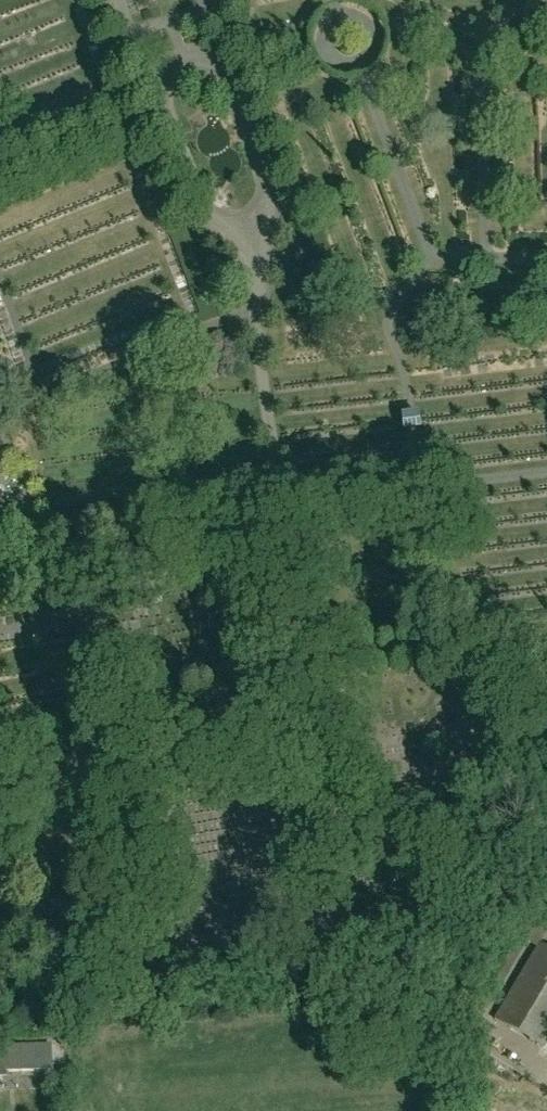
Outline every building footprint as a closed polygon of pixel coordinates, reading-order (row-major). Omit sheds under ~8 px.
[(546,1039),(546,947),(541,944),(495,1021),(542,1049),(546,1039)] [(0,1047),(0,1088),(3,1084),(2,1076),(6,1070),(54,1069),(53,1046),(0,1047)]
